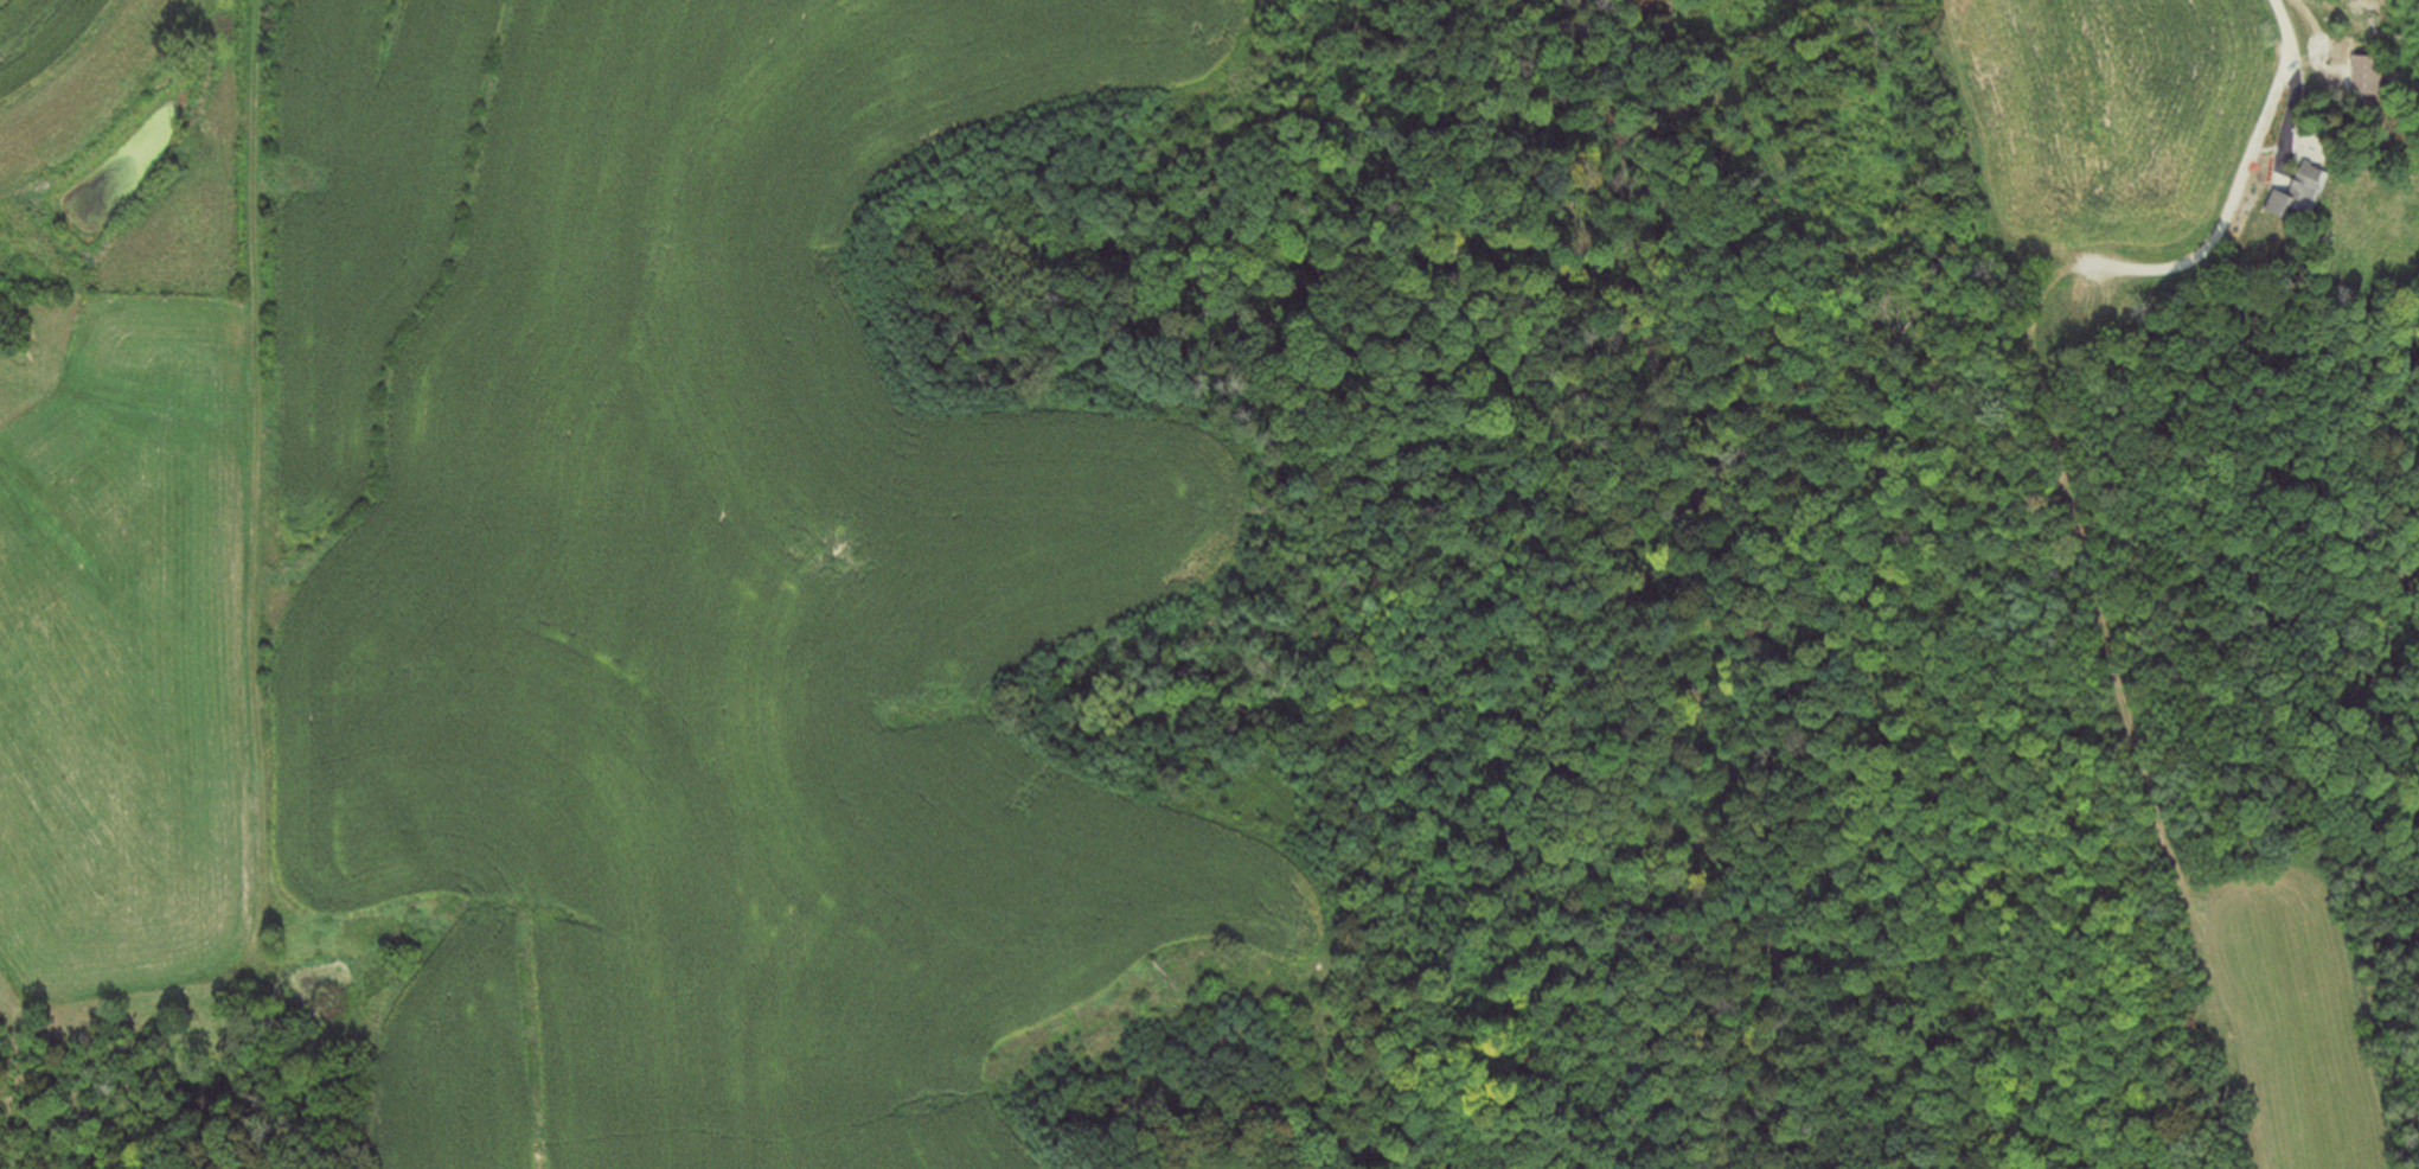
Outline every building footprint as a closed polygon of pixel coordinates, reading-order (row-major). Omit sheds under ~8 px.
[(2378,61),(2348,61),(2348,96),(2378,96),(2378,61)] [(2308,205),(2320,170),(2298,162),(2285,197),(2270,191),(2262,213),(2283,220),(2290,199),(2308,205)]
